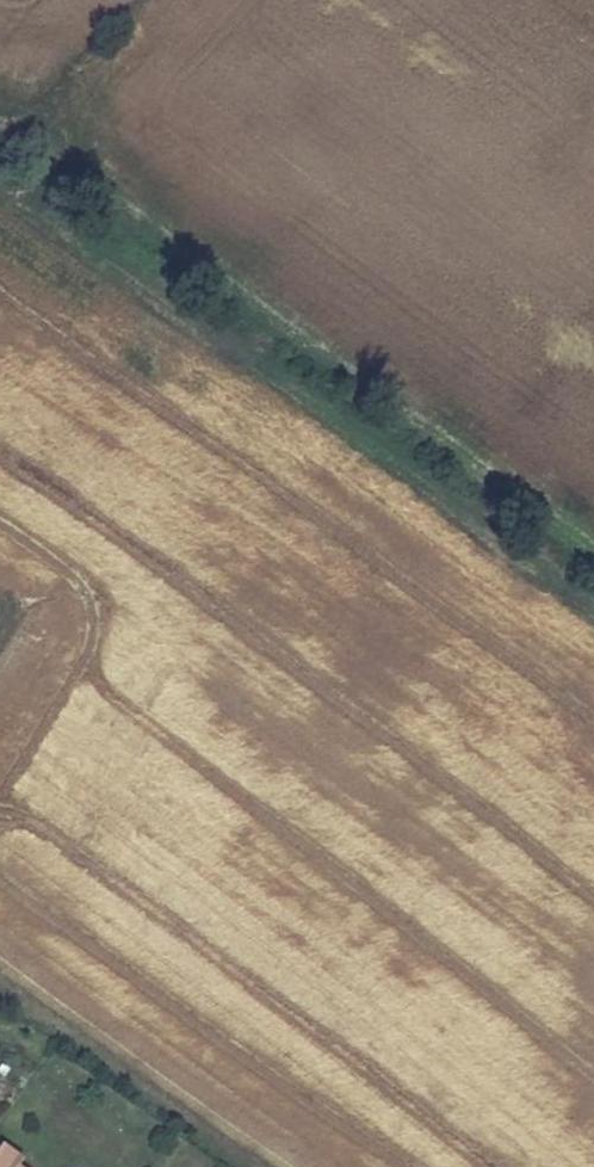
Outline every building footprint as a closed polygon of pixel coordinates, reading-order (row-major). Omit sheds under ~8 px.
[(9,1158),(21,1141),(6,1130),(0,1138),(0,1166),(21,1166),(9,1158)]
